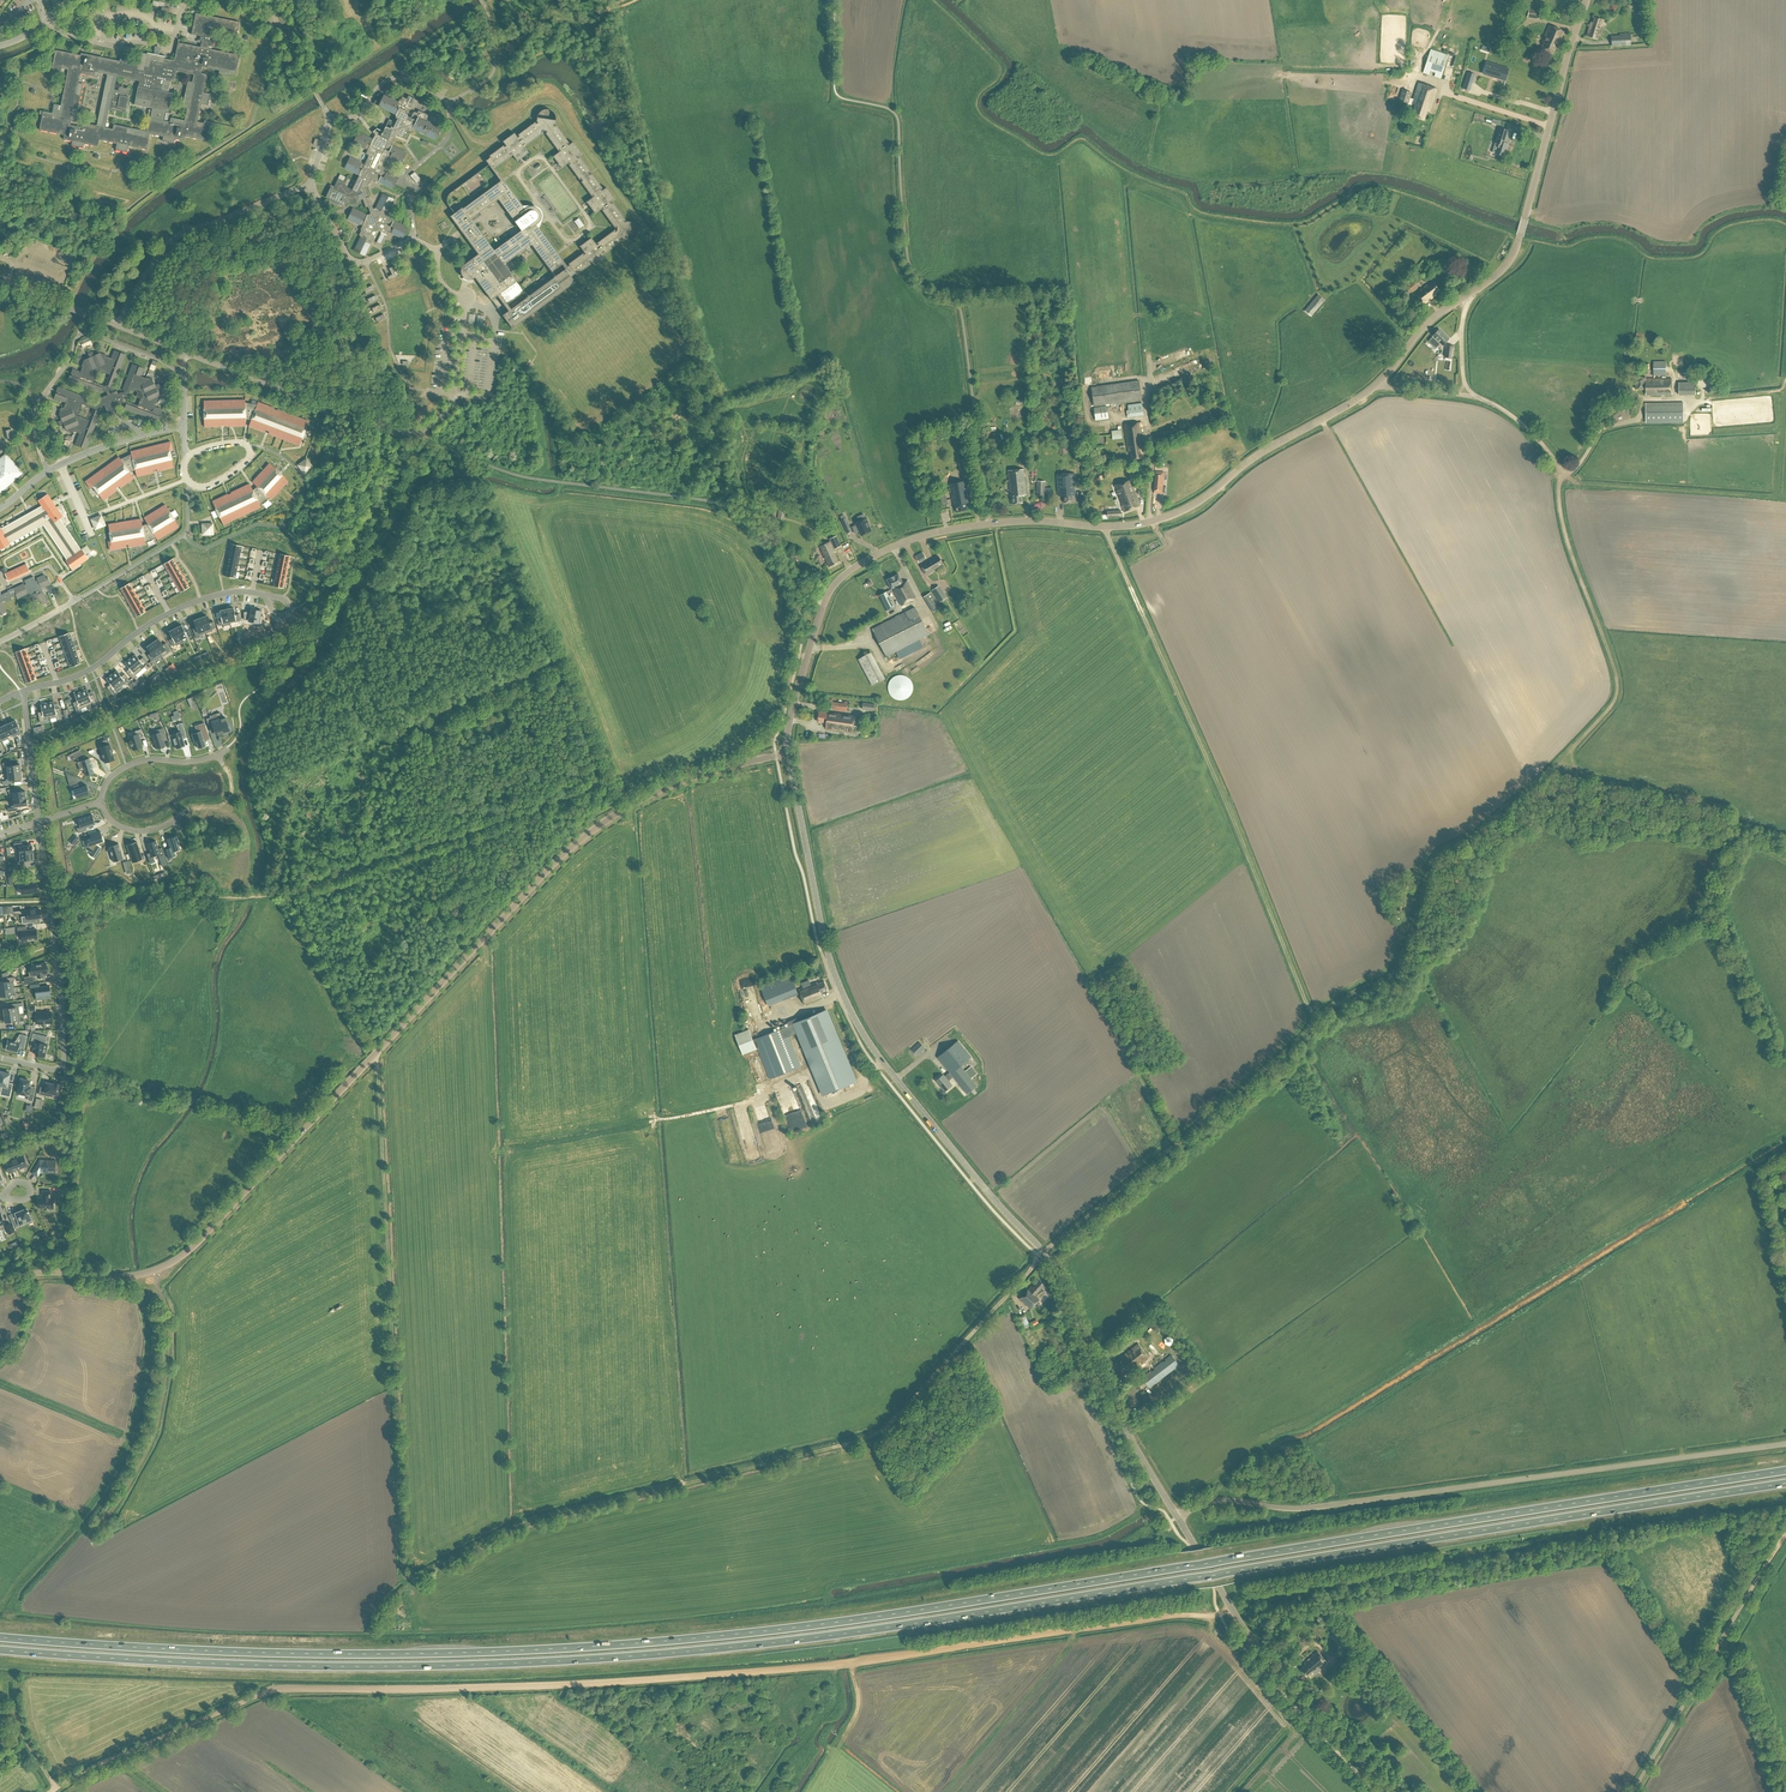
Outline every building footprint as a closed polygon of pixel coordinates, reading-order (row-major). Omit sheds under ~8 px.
[(1527,16),(1535,17),(1535,15),(1539,16),(1539,11),(1529,9),(1527,16)] [(214,123),(205,121),(204,123),(198,122),(202,104),(208,105),(211,94),(204,92),(208,74),(201,73),(202,67),(220,70),(219,75),(228,77),(229,72),(236,74),(236,73),(237,67),(240,55),(208,49),(209,46),(213,47),(217,30),(237,35),(239,22),(196,13),(195,14),(195,16),(191,34),(201,36),(200,40),(202,40),(200,47),(178,42),(176,54),(174,53),(173,57),(175,57),(175,60),(166,59),(166,56),(160,55),(162,49),(156,48),(155,48),(155,54),(147,52),(147,54),(141,52),(139,59),(139,62),(120,59),(120,61),(81,53),(81,55),(56,50),(52,69),(62,71),(62,68),(68,70),(61,105),(54,104),(52,113),(43,111),(40,130),(65,135),(64,139),(73,141),(72,146),(84,148),(84,144),(98,147),(99,140),(117,143),(116,150),(128,152),(129,146),(147,149),(150,134),(164,136),(163,141),(174,143),(175,139),(184,141),(185,136),(210,141),(214,123)] [(1591,22),(1590,25),(1589,25),(1586,36),(1597,39),(1601,26),(1600,26),(1600,25),(1602,25),(1603,20),(1594,17),(1592,22),(1591,22)] [(1543,43),(1541,49),(1553,54),(1556,48),(1558,46),(1560,46),(1565,32),(1548,26),(1542,42),(1543,43)] [(1611,36),(1611,45),(1630,44),(1630,33),(1619,33),(1619,36),(1611,36)] [(1441,77),(1448,55),(1431,50),(1423,73),(1429,75),(1430,72),(1435,73),(1434,77),(1440,79),(1441,77)] [(1486,62),(1483,73),(1491,76),(1491,74),(1505,78),(1505,80),(1505,81),(1509,69),(1486,62)] [(1468,72),(1466,81),(1472,83),(1475,74),(1468,72)] [(1399,100),(1411,105),(1414,106),(1411,116),(1424,120),(1427,110),(1429,111),(1437,89),(1418,82),(1413,99),(1409,98),(1411,93),(1403,90),(1399,100)] [(368,186),(371,179),(393,189),(395,186),(396,183),(397,179),(392,177),(393,175),(386,172),(386,173),(383,172),(385,167),(382,166),(383,165),(382,164),(384,160),(385,160),(387,156),(390,157),(389,158),(396,161),(396,160),(402,163),(407,152),(391,145),(395,136),(396,136),(395,136),(396,134),(398,135),(398,136),(401,137),(402,138),(406,131),(408,131),(409,128),(412,130),(413,128),(436,140),(442,128),(430,122),(431,120),(430,119),(429,122),(427,120),(429,115),(418,110),(417,113),(415,112),(413,112),(411,117),(408,116),(407,114),(412,104),(411,103),(414,98),(408,95),(407,98),(402,96),(401,99),(399,99),(399,101),(383,93),(378,106),(395,115),(395,116),(396,118),(397,118),(393,126),(391,126),(390,128),(388,127),(385,126),(383,131),(377,128),(372,132),(375,135),(373,138),(358,131),(352,143),(365,149),(365,148),(368,149),(366,154),(368,155),(366,160),(364,164),(362,163),(362,162),(350,156),(344,168),(358,175),(353,186),(352,189),(351,187),(349,189),(345,184),(346,183),(338,179),(334,186),(335,187),(334,189),(331,187),(326,198),(345,207),(348,202),(350,204),(356,202),(356,201),(358,200),(358,201),(365,199),(366,202),(364,203),(365,207),(368,207),(370,213),(370,214),(367,215),(353,207),(347,219),(359,225),(360,224),(363,225),(361,228),(360,230),(361,230),(359,235),(360,236),(353,251),(365,257),(371,244),(369,243),(371,241),(375,243),(376,242),(381,245),(386,235),(388,231),(391,232),(390,234),(403,239),(408,228),(406,226),(394,220),(395,219),(390,216),(390,215),(386,213),(387,211),(388,211),(394,199),(382,193),(375,208),(373,209),(373,208),(372,208),(369,198),(370,198),(369,197),(366,187),(368,186)] [(472,279),(473,278),(474,277),(475,277),(491,300),(497,295),(508,311),(502,315),(512,328),(575,282),(571,276),(575,273),(576,274),(591,264),(589,262),(591,261),(594,266),(606,257),(602,253),(604,252),(605,253),(622,241),(621,239),(622,238),(623,239),(628,240),(629,240),(631,240),(633,239),(634,238),(636,237),(637,236),(638,234),(638,232),(638,231),(638,229),(637,227),(637,225),(636,224),(634,223),(633,223),(632,222),(630,222),(626,221),(625,222),(610,202),(615,199),(606,187),(602,190),(577,157),(581,153),(573,142),(568,145),(554,125),(555,124),(556,120),(556,118),(555,116),(555,114),(554,113),(553,112),(551,111),(550,110),(548,109),(547,109),(545,109),(543,110),(542,110),(540,111),(539,113),(538,114),(537,115),(537,117),(536,121),(537,122),(536,124),(535,122),(518,135),(519,136),(517,137),(514,133),(503,141),(506,146),(504,147),(503,146),(490,157),(486,161),(489,165),(501,181),(462,209),(462,208),(455,213),(450,216),(455,222),(478,254),(465,264),(464,264),(463,265),(462,267),(461,268),(461,270),(461,271),(461,273),(462,275),(462,276),(463,277),(465,278),(466,279),(467,279),(469,279),(470,279),(472,279)] [(1506,151),(1508,144),(1505,143),(1506,140),(1509,131),(1499,128),(1496,137),(1495,143),(1492,153),(1504,156),(1506,151)] [(410,176),(416,183),(421,179),(415,172),(410,176)] [(574,222),(579,229),(584,226),(578,218),(574,222)] [(387,277),(389,280),(399,275),(394,266),(389,268),(392,275),(387,277)] [(1431,299),(1436,295),(1435,294),(1439,290),(1432,281),(1415,294),(1423,305),(1428,302),(1426,299),(1429,297),(1431,299)] [(1413,282),(1405,288),(1409,293),(1417,287),(1413,282)] [(1305,311),(1311,316),(1325,299),(1319,294),(1305,311)] [(1432,336),(1442,345),(1449,339),(1439,329),(1432,336)] [(1636,348),(1643,348),(1644,334),(1637,333),(1636,348)] [(1444,357),(1452,358),(1454,346),(1446,345),(1444,357)] [(110,387),(112,388),(125,354),(121,353),(120,354),(118,354),(119,352),(114,350),(111,359),(106,357),(106,355),(100,353),(95,355),(93,351),(90,352),(88,353),(90,357),(84,360),(82,366),(84,367),(82,372),(73,369),(71,374),(72,374),(72,376),(70,375),(68,380),(101,392),(102,390),(106,392),(108,395),(99,399),(97,404),(95,403),(96,401),(58,387),(56,392),(58,392),(57,394),(56,393),(54,398),(67,403),(65,408),(62,407),(59,414),(62,421),(58,423),(60,427),(64,425),(66,430),(73,433),(75,430),(80,432),(75,445),(80,447),(80,445),(82,446),(81,447),(86,449),(100,412),(98,411),(100,407),(104,405),(108,413),(108,414),(109,414),(109,415),(110,415),(111,415),(114,413),(115,416),(114,412),(116,411),(115,410),(114,409),(114,408),(121,404),(122,403),(126,404),(124,408),(158,421),(160,416),(158,416),(159,414),(160,415),(162,410),(153,407),(155,401),(157,402),(160,396),(157,390),(161,388),(159,383),(155,385),(153,380),(146,377),(145,379),(140,377),(144,368),(139,366),(138,368),(137,367),(137,366),(133,364),(123,390),(125,391),(124,393),(122,392),(118,394),(117,391),(110,394),(109,391),(110,387)] [(1654,361),(1654,376),(1666,376),(1666,361),(1654,361)] [(1647,379),(1646,377),(1636,377),(1637,390),(1646,390),(1646,395),(1672,395),(1672,379),(1647,379)] [(1092,387),(1094,406),(1142,399),(1139,380),(1092,387)] [(1695,380),(1679,381),(1679,395),(1695,395),(1695,380)] [(204,401),(204,410),(205,410),(205,418),(204,418),(204,427),(205,427),(205,426),(209,426),(213,427),(213,426),(217,425),(217,427),(221,426),(221,425),(225,425),(225,426),(230,426),(230,425),(233,425),(233,426),(238,426),(238,425),(241,425),(241,426),(246,426),(245,419),(251,420),(249,426),(253,428),(253,427),(257,428),(256,429),(261,431),(261,430),(264,431),(264,432),(265,432),(267,427),(270,429),(268,434),(273,435),(273,434),(276,436),(276,437),(280,438),(281,437),(284,438),(284,439),(288,441),(289,440),(292,441),(291,442),(296,444),(296,443),(299,444),(299,445),(300,445),(303,437),(302,437),(305,429),(305,430),(309,421),(308,421),(308,422),(304,421),(305,420),(300,418),(300,419),(297,418),(297,417),(293,415),(292,416),(289,415),(290,414),(285,412),(285,413),(281,412),(282,411),(278,409),(277,410),(273,409),(274,408),(273,408),(273,409),(269,408),(270,407),(265,405),(265,406),(262,405),(262,404),(258,402),(257,404),(245,402),(245,400),(241,400),(241,401),(237,401),(237,400),(232,400),(232,401),(229,401),(229,400),(224,400),(224,402),(221,402),(221,401),(216,401),(216,402),(213,402),(213,401),(208,401),(208,402),(205,402),(204,401)] [(1144,415),(1142,403),(1137,404),(1128,405),(1129,417),(1139,416),(1144,415)] [(1684,422),(1683,403),(1646,404),(1646,423),(1684,422)] [(1110,418),(1108,407),(1094,409),(1096,420),(1110,418)] [(1138,423),(1124,424),(1127,447),(1128,446),(1129,449),(1128,449),(1128,453),(1131,452),(1132,459),(1144,458),(1142,442),(1143,441),(1142,437),(1139,438),(1139,434),(1142,434),(1141,427),(1138,428),(1138,423)] [(86,481),(85,481),(91,489),(94,486),(99,492),(98,493),(103,500),(104,500),(103,499),(106,497),(107,498),(111,495),(110,494),(113,492),(113,493),(117,490),(114,486),(117,484),(120,488),(120,487),(123,484),(124,485),(128,483),(127,482),(130,480),(131,481),(134,478),(130,472),(135,470),(137,477),(141,476),(141,474),(144,474),(145,475),(149,474),(149,473),(152,472),(153,473),(152,467),(156,466),(157,472),(162,470),(162,469),(165,469),(165,470),(170,469),(169,467),(173,467),(173,468),(174,467),(172,459),(171,459),(169,451),(173,450),(171,442),(170,442),(170,443),(167,444),(167,443),(162,444),(162,445),(159,446),(159,445),(154,446),(155,447),(151,448),(151,447),(146,448),(147,449),(143,450),(143,448),(138,450),(139,451),(135,451),(135,450),(131,452),(131,454),(120,459),(119,457),(115,460),(116,461),(113,463),(112,462),(109,464),(109,465),(106,467),(106,466),(102,469),(103,470),(100,472),(99,471),(95,474),(96,475),(93,477),(93,476),(89,479),(89,480),(87,482),(86,481)] [(1,488),(3,490),(19,475),(18,473),(20,471),(7,456),(4,459),(3,457),(0,460),(0,489),(1,488)] [(312,467),(306,459),(299,465),(299,466),(300,464),(306,472),(304,473),(312,467)] [(213,501),(212,501),(216,509),(217,509),(220,516),(223,525),(224,524),(223,523),(227,522),(227,523),(231,521),(231,520),(234,518),(235,519),(239,517),(238,516),(241,515),(242,516),(246,514),(246,513),(249,511),(249,512),(254,510),(253,510),(256,508),(257,509),(261,507),(260,505),(269,498),(271,499),(274,496),(273,495),(276,493),(277,494),(280,490),(279,489),(281,487),(282,488),(285,484),(285,483),(287,481),(288,482),(288,481),(282,475),(281,476),(275,470),(276,470),(269,464),(270,465),(267,467),(266,467),(263,470),(264,471),(262,473),(261,473),(258,476),(258,477),(256,479),(255,479),(252,482),(257,487),(253,490),(250,484),(246,486),(246,487),(243,488),(242,487),(238,489),(239,490),(236,492),(235,491),(231,492),(231,493),(228,495),(228,494),(223,496),(224,497),(221,498),(220,497),(216,499),(217,500),(213,502),(213,501)] [(1008,470),(1011,504),(1022,503),(1022,495),(1027,495),(1024,469),(1008,470)] [(1154,493),(1163,494),(1164,472),(1156,472),(1154,493)] [(1063,495),(1064,502),(1076,502),(1074,473),(1057,474),(1058,495),(1063,495)] [(953,505),(955,505),(956,512),(967,509),(965,502),(970,501),(966,480),(949,484),(953,505)] [(1123,505),(1122,506),(1124,512),(1140,506),(1133,486),(1131,486),(1129,480),(1116,485),(1118,490),(1116,491),(1117,495),(1119,494),(1123,505)] [(1036,495),(1045,496),(1045,481),(1037,481),(1036,495)] [(935,494),(937,506),(947,503),(945,492),(935,494)] [(63,516),(48,495),(39,502),(41,506),(0,529),(0,549),(43,525),(73,569),(88,559),(60,518),(63,516)] [(109,524),(108,524),(110,533),(111,533),(112,541),(108,541),(110,550),(110,549),(114,549),(114,550),(118,549),(118,548),(122,547),(122,548),(126,547),(125,542),(128,542),(129,547),(129,546),(133,545),(133,546),(137,546),(137,545),(141,544),(141,545),(145,544),(145,542),(156,538),(158,540),(161,537),(161,536),(164,535),(164,536),(168,533),(168,532),(171,530),(171,531),(175,529),(175,528),(178,526),(178,527),(179,527),(174,519),(173,519),(169,513),(170,512),(165,505),(165,506),(162,508),(162,507),(158,509),(158,510),(155,512),(155,511),(151,513),(151,514),(148,516),(148,515),(144,518),(148,524),(142,526),(141,519),(137,520),(137,521),(133,521),(133,520),(129,521),(129,522),(125,522),(125,521),(121,522),(121,523),(117,524),(117,523),(113,524),(113,525),(109,525),(109,524)] [(1101,513),(1101,519),(1107,519),(1107,517),(1121,517),(1121,510),(1107,510),(1107,513),(1101,513)] [(95,528),(96,528),(104,525),(101,516),(92,520),(94,519),(97,527),(95,528)] [(857,525),(852,527),(855,533),(860,531),(861,535),(871,531),(868,523),(869,523),(867,518),(856,523),(857,525)] [(203,534),(213,534),(212,524),(203,524),(203,525),(205,525),(205,533),(203,534)] [(834,552),(835,552),(834,549),(841,546),(836,536),(830,539),(831,541),(830,541),(820,546),(829,566),(838,562),(834,552)] [(1151,553),(1167,545),(1163,538),(1147,546),(1151,553)] [(240,552),(242,546),(231,544),(230,550),(240,552)] [(239,559),(240,552),(230,550),(229,557),(239,559)] [(1169,562),(1166,555),(1163,556),(1161,551),(1152,555),(1158,567),(1169,562)] [(916,556),(919,562),(926,558),(922,552),(916,556)] [(289,562),(290,556),(280,554),(278,560),(289,562)] [(921,566),(927,574),(935,570),(934,569),(943,564),(939,556),(931,561),(930,560),(921,566)] [(238,565),(239,559),(229,557),(227,563),(238,565)] [(176,564),(173,558),(164,564),(167,569),(176,564)] [(287,569),(289,562),(278,560),(277,567),(287,569)] [(237,572),(238,565),(227,563),(226,569),(237,572)] [(9,581),(29,572),(26,564),(5,573),(9,581)] [(180,570),(176,564),(167,569),(170,575),(180,570)] [(286,575),(287,569),(277,567),(276,573),(286,575)] [(235,578),(237,572),(226,569),(225,576),(235,578)] [(183,576),(180,570),(170,575),(173,581),(183,576)] [(285,581),(286,575),(276,573),(274,579),(285,581)] [(894,588),(902,605),(917,597),(909,580),(903,583),(899,574),(887,580),(892,589),(894,588)] [(0,615),(1,616),(4,615),(3,614),(7,612),(2,601),(6,600),(6,601),(7,601),(8,602),(9,602),(9,601),(12,600),(11,597),(16,595),(17,599),(28,594),(29,596),(31,595),(35,604),(40,601),(42,605),(48,602),(42,588),(51,584),(48,577),(46,578),(44,575),(37,578),(38,581),(36,582),(33,577),(25,581),(26,585),(24,586),(24,584),(14,588),(15,592),(10,594),(9,591),(3,594),(3,595),(2,596),(0,592),(0,615)] [(177,586),(186,581),(183,576),(173,581),(177,586)] [(952,577),(944,581),(951,598),(959,595),(952,577)] [(283,588),(285,581),(274,579),(273,586),(283,588)] [(180,592),(189,587),(186,581),(177,586),(180,592)] [(133,589),(130,583),(120,588),(124,594),(133,589)] [(947,598),(939,585),(932,590),(940,602),(947,598)] [(127,600),(136,594),(133,589),(124,594),(127,600)] [(895,607),(887,592),(879,596),(887,611),(895,607)] [(139,600),(136,594),(127,600),(130,605),(139,600)] [(143,606),(139,600),(130,605),(133,611),(143,606)] [(941,607),(936,600),(929,605),(933,612),(941,607)] [(104,606),(106,620),(118,618),(116,604),(104,606)] [(136,617),(146,612),(143,606),(133,611),(136,617)] [(873,629),(887,656),(929,635),(915,607),(873,629)] [(240,621),(239,614),(235,615),(234,608),(227,609),(230,625),(230,624),(230,623),(240,621)] [(250,612),(244,612),(244,620),(248,619),(248,621),(258,623),(261,624),(263,616),(261,615),(262,611),(251,609),(251,608),(250,608),(250,612)] [(230,625),(227,609),(220,611),(221,618),(217,619),(219,625),(223,624),(223,626),(230,625)] [(940,617),(943,623),(950,620),(948,614),(940,617)] [(212,629),(216,628),(213,621),(210,623),(207,616),(201,618),(206,633),(213,631),(212,629)] [(206,633),(201,618),(194,621),(196,628),(193,629),(196,638),(200,637),(199,636),(206,633)] [(192,636),(189,630),(185,631),(182,625),(175,628),(183,642),(181,640),(188,636),(188,638),(192,636)] [(183,642),(175,628),(169,631),(172,638),(169,640),(172,646),(176,644),(176,645),(183,642)] [(72,639),(69,633),(59,636),(62,642),(72,639)] [(74,645),(72,639),(62,642),(64,649),(74,645)] [(170,649),(166,643),(163,645),(159,639),(153,643),(161,656),(162,656),(160,653),(166,650),(167,651),(170,649)] [(161,656),(153,643),(147,647),(151,653),(147,655),(151,661),(155,659),(155,660),(161,656)] [(76,651),(74,645),(64,649),(66,655),(76,651)] [(28,654),(26,648),(16,652),(18,658),(28,654)] [(78,657),(76,651),(66,655),(68,661),(78,657)] [(858,659),(872,686),(885,679),(871,652),(858,659)] [(30,661),(28,654),(18,658),(20,664),(30,661)] [(151,666),(143,657),(140,660),(135,654),(130,659),(140,671),(145,667),(147,669),(151,666)] [(80,664),(78,657),(68,661),(70,667),(80,664)] [(140,671),(130,659),(125,663),(129,669),(126,671),(133,679),(137,676),(136,675),(140,671)] [(32,667),(30,661),(20,664),(22,670),(32,667)] [(34,673),(32,667),(22,670),(24,676),(34,673)] [(131,682),(125,674),(121,676),(117,671),(112,675),(120,686),(125,682),(127,685),(131,682)] [(37,679),(34,673),(24,676),(27,683),(37,679)] [(114,688),(119,685),(120,686),(112,675),(106,679),(110,684),(107,687),(113,695),(117,692),(114,688)] [(913,693),(914,689),(914,685),(912,681),(909,678),(906,676),(901,675),(897,676),(893,678),(890,681),(888,685),(888,690),(890,694),(892,697),(896,700),(900,701),(904,700),(908,699),(911,696),(913,693)] [(98,704),(94,694),(89,696),(87,689),(81,692),(87,706),(92,704),(93,706),(98,704)] [(87,706),(81,692),(74,694),(77,701),(73,703),(77,714),(82,712),(81,709),(87,706)] [(828,709),(846,711),(848,702),(844,701),(844,703),(833,702),(833,700),(830,699),(828,709)] [(62,719),(60,708),(55,709),(54,702),(47,703),(51,718),(56,717),(57,720),(62,719)] [(875,704),(864,702),(863,709),(874,711),(875,704)] [(51,718),(47,703),(41,704),(42,711),(38,712),(40,723),(45,721),(44,718),(50,717),(50,718),(51,718)] [(827,722),(826,728),(853,732),(855,715),(828,711),(828,713),(819,711),(818,721),(827,722)] [(230,730),(225,717),(221,719),(219,712),(209,716),(210,717),(206,718),(210,731),(217,729),(219,734),(230,730)] [(21,733),(16,721),(9,724),(15,736),(21,733)] [(206,746),(203,736),(208,734),(205,723),(204,723),(204,724),(201,724),(195,726),(197,733),(192,734),(191,734),(195,744),(197,743),(198,749),(199,748),(205,746),(206,746)] [(15,736),(9,724),(3,726),(8,739),(9,739),(7,736),(13,733),(14,736),(15,736)] [(3,726),(0,728),(0,737),(2,742),(8,739),(3,726)] [(165,746),(162,739),(167,738),(163,728),(157,730),(158,733),(152,735),(152,734),(151,734),(156,749),(157,749),(156,748),(164,746),(165,746)] [(135,729),(128,731),(133,745),(141,742),(139,736),(137,729),(135,729)] [(184,730),(172,734),(176,746),(179,745),(179,748),(186,745),(182,735),(185,734),(184,730)] [(106,745),(99,748),(104,762),(114,759),(109,744),(107,739),(101,740),(102,743),(105,742),(106,745)] [(72,760),(80,756),(78,751),(69,755),(72,760)] [(94,773),(89,758),(79,762),(82,770),(80,770),(80,771),(84,770),(86,776),(87,776),(86,774),(93,772),(94,774),(94,773)] [(9,762),(3,763),(4,767),(5,773),(21,771),(20,764),(11,766),(10,762),(9,762)] [(6,780),(2,781),(3,785),(13,783),(12,780),(22,779),(21,771),(5,773),(6,780)] [(90,793),(87,785),(79,788),(79,785),(73,786),(77,798),(73,799),(91,793),(90,793)] [(13,789),(9,789),(9,793),(10,793),(11,800),(26,798),(25,791),(16,792),(16,788),(13,789)] [(109,800),(117,796),(116,793),(113,794),(112,792),(107,794),(109,800)] [(11,807),(8,807),(8,811),(18,810),(18,806),(27,805),(26,798),(11,800),(11,807)] [(81,826),(77,828),(78,833),(86,830),(86,827),(95,824),(92,815),(79,819),(81,826)] [(91,837),(86,839),(89,847),(92,846),(93,850),(90,855),(96,858),(102,849),(96,845),(95,844),(104,841),(100,830),(90,834),(91,837)] [(76,836),(71,842),(74,845),(79,838),(76,836)] [(170,848),(165,849),(168,858),(173,857),(176,856),(174,851),(180,849),(176,836),(167,839),(170,848)] [(137,841),(126,845),(132,862),(143,858),(137,841)] [(150,853),(147,854),(150,863),(155,861),(153,856),(159,855),(160,858),(165,856),(162,848),(159,849),(156,841),(147,844),(150,853)] [(33,852),(32,845),(23,846),(22,842),(15,843),(15,847),(16,847),(17,854),(33,852)] [(121,847),(111,850),(116,864),(126,861),(121,847)] [(34,859),(33,852),(17,854),(19,854),(19,861),(17,861),(18,865),(25,864),(24,860),(34,859)] [(35,877),(21,880),(22,890),(36,888),(35,877)] [(30,909),(30,910),(27,910),(27,916),(21,917),(22,924),(33,922),(33,919),(41,918),(40,908),(30,909)] [(38,939),(37,929),(28,930),(27,926),(18,927),(19,935),(23,935),(23,941),(38,939)] [(47,974),(46,963),(32,965),(33,976),(37,975),(38,977),(43,977),(43,974),(47,974)] [(14,981),(14,980),(14,977),(7,978),(7,981),(0,982),(0,989),(15,987),(14,981)] [(768,1005),(798,993),(793,978),(762,990),(768,1005)] [(799,989),(805,1005),(823,998),(821,993),(828,991),(824,981),(818,983),(817,982),(799,989)] [(51,998),(49,986),(39,987),(38,984),(40,984),(40,983),(30,985),(30,989),(35,988),(36,997),(45,996),(45,999),(51,998)] [(15,987),(0,989),(0,997),(9,995),(10,999),(17,998),(16,994),(15,987)] [(20,1013),(19,1006),(22,1006),(22,1002),(12,1003),(12,1007),(3,1008),(4,1016),(20,1013)] [(789,1025),(785,1027),(789,1036),(798,1033),(823,1094),(856,1081),(827,1010),(796,1022),(795,1019),(797,1018),(796,1018),(788,1021),(789,1025)] [(52,1022),(52,1012),(42,1013),(42,1011),(35,1012),(36,1023),(52,1022)] [(21,1020),(20,1013),(4,1016),(5,1023),(14,1021),(15,1025),(25,1024),(24,1020),(21,1020)] [(785,1027),(785,1025),(780,1027),(781,1028),(753,1039),(749,1029),(735,1034),(743,1054),(758,1048),(770,1078),(801,1066),(789,1036),(785,1027)] [(44,1057),(47,1044),(45,1043),(47,1036),(33,1033),(32,1038),(36,1038),(34,1049),(37,1050),(36,1055),(44,1057)] [(18,1052),(19,1047),(23,1048),(25,1048),(28,1035),(22,1034),(20,1043),(8,1040),(5,1049),(6,1049),(18,1052)] [(945,1091),(952,1085),(949,1080),(953,1077),(967,1094),(977,1086),(961,1065),(971,1057),(958,1040),(938,1057),(950,1072),(945,1076),(944,1074),(936,1080),(945,1091)] [(911,1049),(917,1055),(925,1048),(919,1042),(911,1049)] [(2,1085),(0,1094),(10,1097),(13,1083),(8,1082),(10,1074),(0,1071),(0,1085),(2,1085)] [(31,1087),(29,1086),(30,1080),(26,1079),(26,1078),(22,1077),(21,1079),(21,1078),(20,1084),(18,1084),(17,1088),(19,1089),(18,1093),(27,1095),(27,1094),(29,1095),(28,1100),(33,1101),(35,1091),(30,1091),(31,1087)] [(40,1087),(39,1094),(50,1097),(51,1093),(58,1095),(61,1084),(55,1083),(55,1084),(46,1082),(45,1088),(40,1087)] [(806,1087),(814,1117),(823,1114),(814,1085),(806,1087)] [(743,1132),(750,1130),(748,1125),(752,1124),(749,1113),(739,1116),(743,1132)] [(838,1130),(842,1127),(837,1121),(833,1123),(838,1130)] [(9,1156),(4,1158),(7,1164),(6,1164),(9,1172),(13,1170),(14,1172),(17,1171),(16,1169),(24,1166),(23,1162),(23,1160),(22,1161),(21,1157),(11,1161),(9,1156)] [(40,1160),(32,1172),(37,1175),(41,1168),(45,1170),(44,1171),(55,1171),(55,1160),(40,1160)] [(49,1189),(41,1190),(42,1197),(37,1198),(38,1207),(54,1205),(53,1196),(50,1196),(49,1189)] [(21,1211),(10,1215),(14,1226),(19,1223),(20,1225),(27,1222),(33,1220),(31,1215),(30,1215),(28,1212),(29,1211),(29,1210),(28,1210),(27,1208),(26,1209),(25,1207),(20,1209),(21,1211)] [(13,1232),(10,1223),(5,1225),(9,1234),(13,1232)] [(1019,1299),(1031,1309),(1039,1299),(1037,1297),(1040,1293),(1044,1293),(1044,1289),(1046,1286),(1039,1280),(1033,1287),(1031,1285),(1019,1299)] [(1116,1362),(1122,1371),(1128,1367),(1131,1371),(1149,1357),(1138,1343),(1120,1357),(1121,1358),(1116,1362)] [(1142,1377),(1149,1387),(1179,1365),(1171,1355),(1142,1377)] [(1308,1630),(1303,1623),(1284,1638),(1289,1645),(1308,1630)] [(1334,1635),(1341,1644),(1346,1641),(1339,1632),(1334,1635)] [(1304,1662),(1305,1664),(1300,1668),(1307,1676),(1311,1672),(1313,1673),(1326,1662),(1317,1651),(1304,1662)] [(1335,1676),(1342,1668),(1344,1670),(1348,1666),(1342,1660),(1339,1664),(1337,1662),(1329,1671),(1335,1676)]
